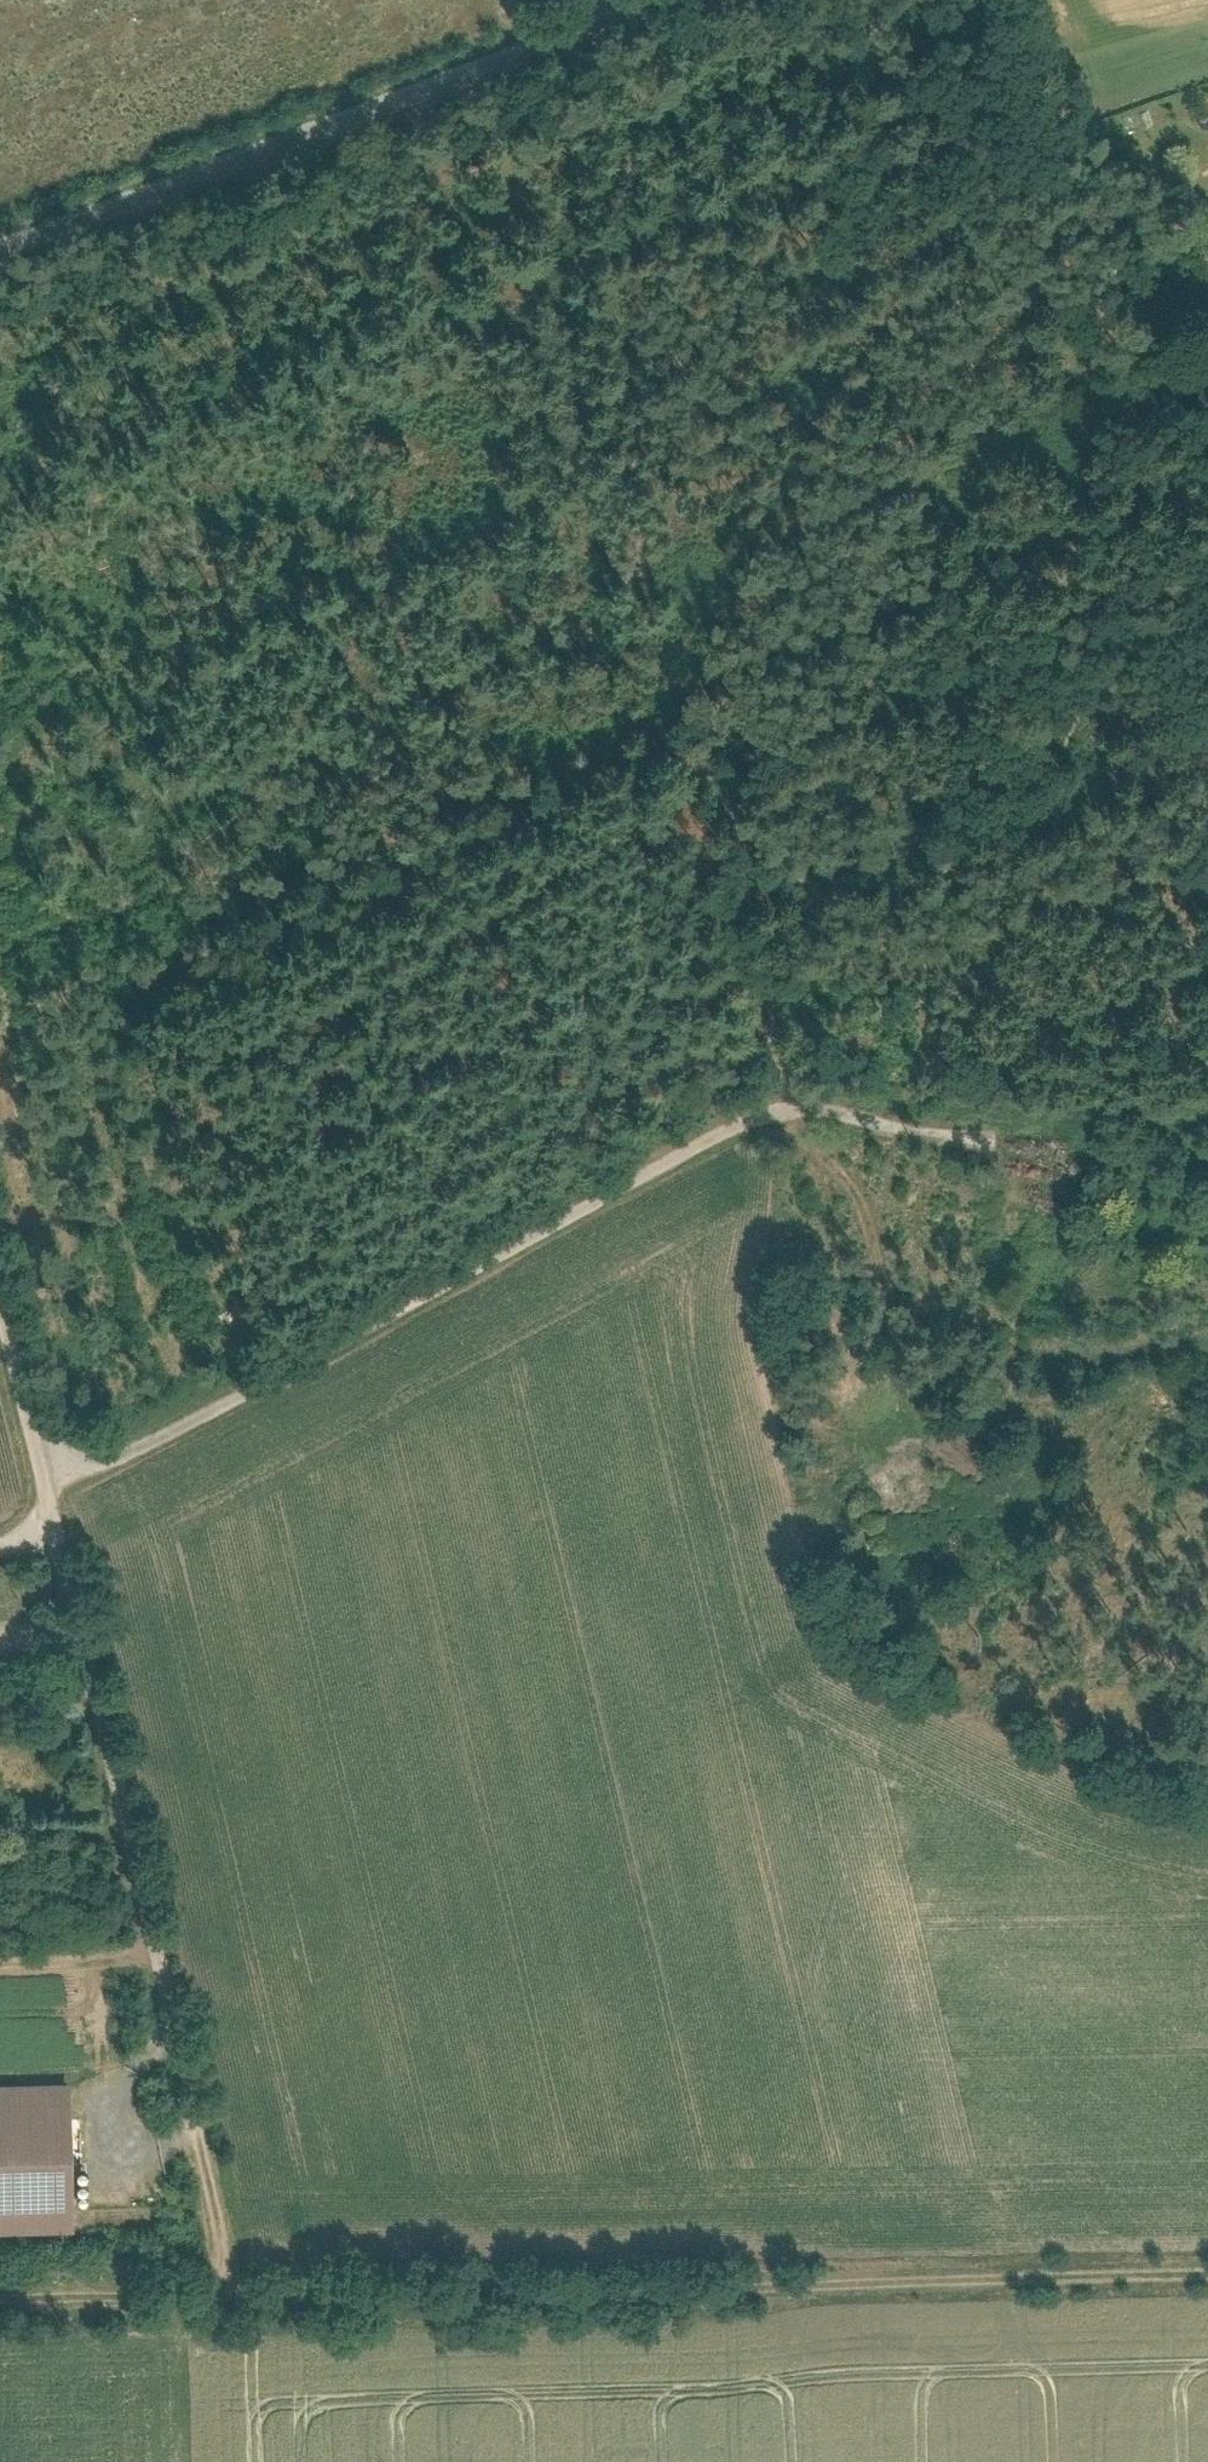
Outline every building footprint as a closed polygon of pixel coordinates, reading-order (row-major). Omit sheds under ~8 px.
[(0,2079),(0,2227),(67,2224),(61,2076),(0,2079)]
